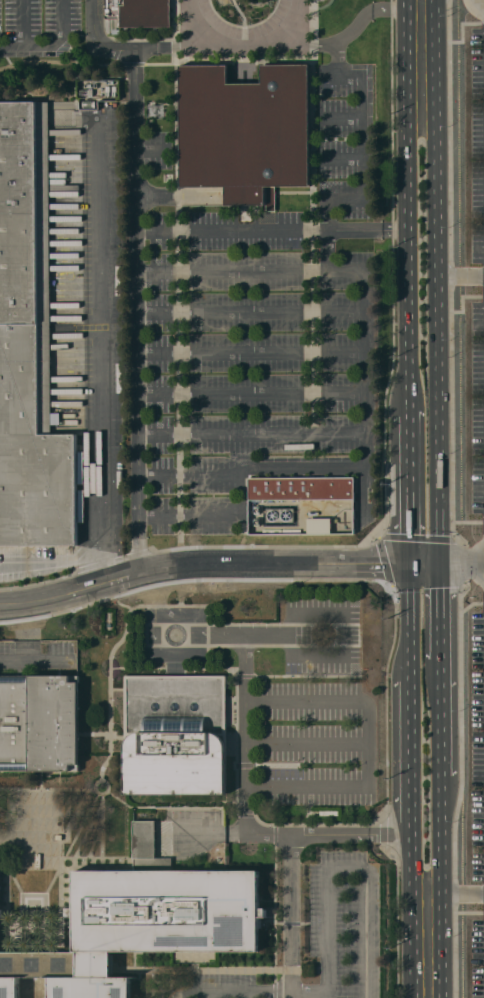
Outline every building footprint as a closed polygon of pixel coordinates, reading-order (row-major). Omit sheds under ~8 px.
[(104,19),(104,0),(170,0),(170,27),(120,27),(120,19),(104,19)] [(310,186),(275,186),(275,210),(266,211),(266,204),(225,204),(225,186),(181,187),(180,65),(228,64),(228,83),(261,83),(261,64),(309,64),(310,186)] [(77,545),(0,546),(0,102),(49,102),(51,434),(76,433),(77,545)] [(354,477),(354,499),(248,500),(248,477),(354,477)] [(29,763),(0,763),(0,682),(30,682),(30,675),(79,675),(79,771),(29,771),(29,763)] [(226,675),(226,795),(124,794),(124,675),(226,675)] [(160,865),(133,865),(133,858),(133,820),(155,820),(155,857),(171,857),(171,870),(160,870),(160,865)] [(130,977),(130,997),(49,997),(49,976),(22,976),(22,997),(0,997),(0,952),(74,952),(74,928),(71,928),(71,917),(67,917),(67,908),(73,908),(74,870),(160,870),(171,870),(259,870),(259,908),(266,908),(266,917),(259,917),(259,952),(111,951),(111,977),(130,977)]
